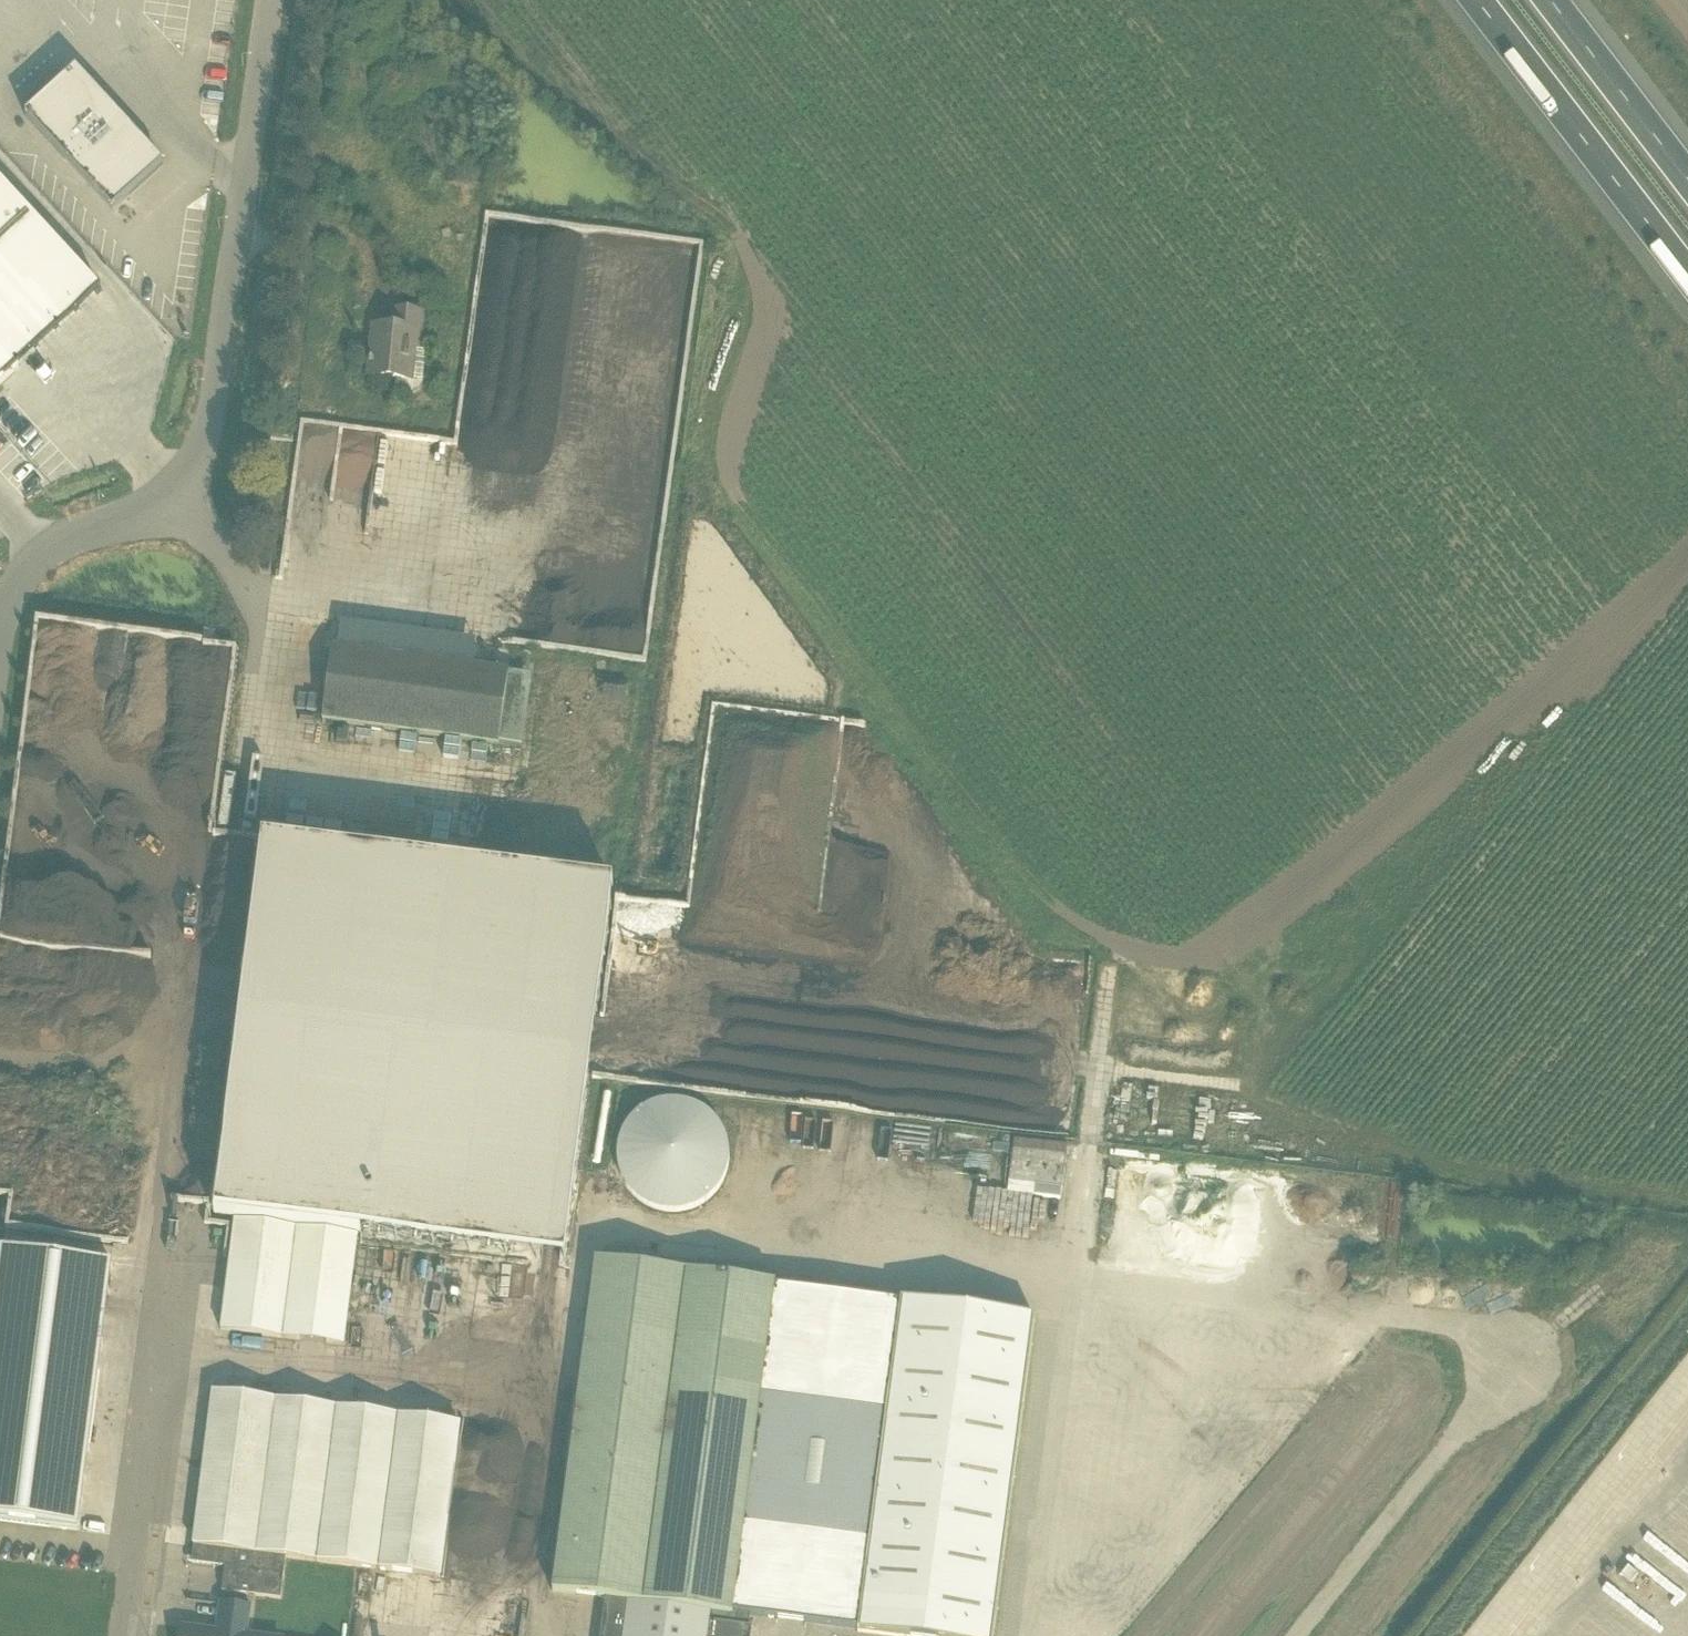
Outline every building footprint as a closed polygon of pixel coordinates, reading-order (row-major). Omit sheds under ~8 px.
[(113,210),(162,165),(78,71),(28,116),(113,210)] [(0,182),(0,371),(94,286),(0,182)] [(372,380),(423,380),(424,309),(393,308),(393,324),(372,324),(372,380)] [(425,600),(432,601),(433,587),(438,588),(440,574),(428,573),(425,600)] [(509,672),(354,650),(332,647),(322,720),(500,745),(509,672)] [(615,885),(262,839),(214,1212),(567,1258),(615,885)] [(235,1221),(221,1330),(344,1346),(358,1236),(235,1221)] [(114,1264),(2,1250),(0,1265),(0,1518),(80,1531),(114,1264)] [(751,1613),(859,1627),(902,1299),(794,1285),(777,1283),(617,1263),(595,1260),(553,1592),(605,1599),(750,1617),(751,1613)] [(902,1299),(859,1627),(859,1631),(895,1635),(993,1635),(1035,1316),(902,1299)] [(454,1467),(460,1423),(214,1392),(192,1563),(225,1567),(222,1591),(281,1599),(286,1558),(440,1577),(448,1520),(509,1528),(515,1475),(454,1467)] [(509,1460),(510,1453),(509,1446),(507,1443),(504,1440),(498,1436),(494,1435),(490,1435),(486,1436),(482,1438),(477,1443),(475,1448),(474,1454),(476,1461),(479,1466),(486,1470),(493,1471),(498,1470),(502,1468),(505,1465),(509,1460)] [(751,1626),(749,1626),(750,1617),(605,1599),(601,1635),(750,1635),(751,1626)] [(184,1627),(183,1635),(254,1635),(246,1635),(250,1607),(221,1603),(218,1632),(184,1627)]
